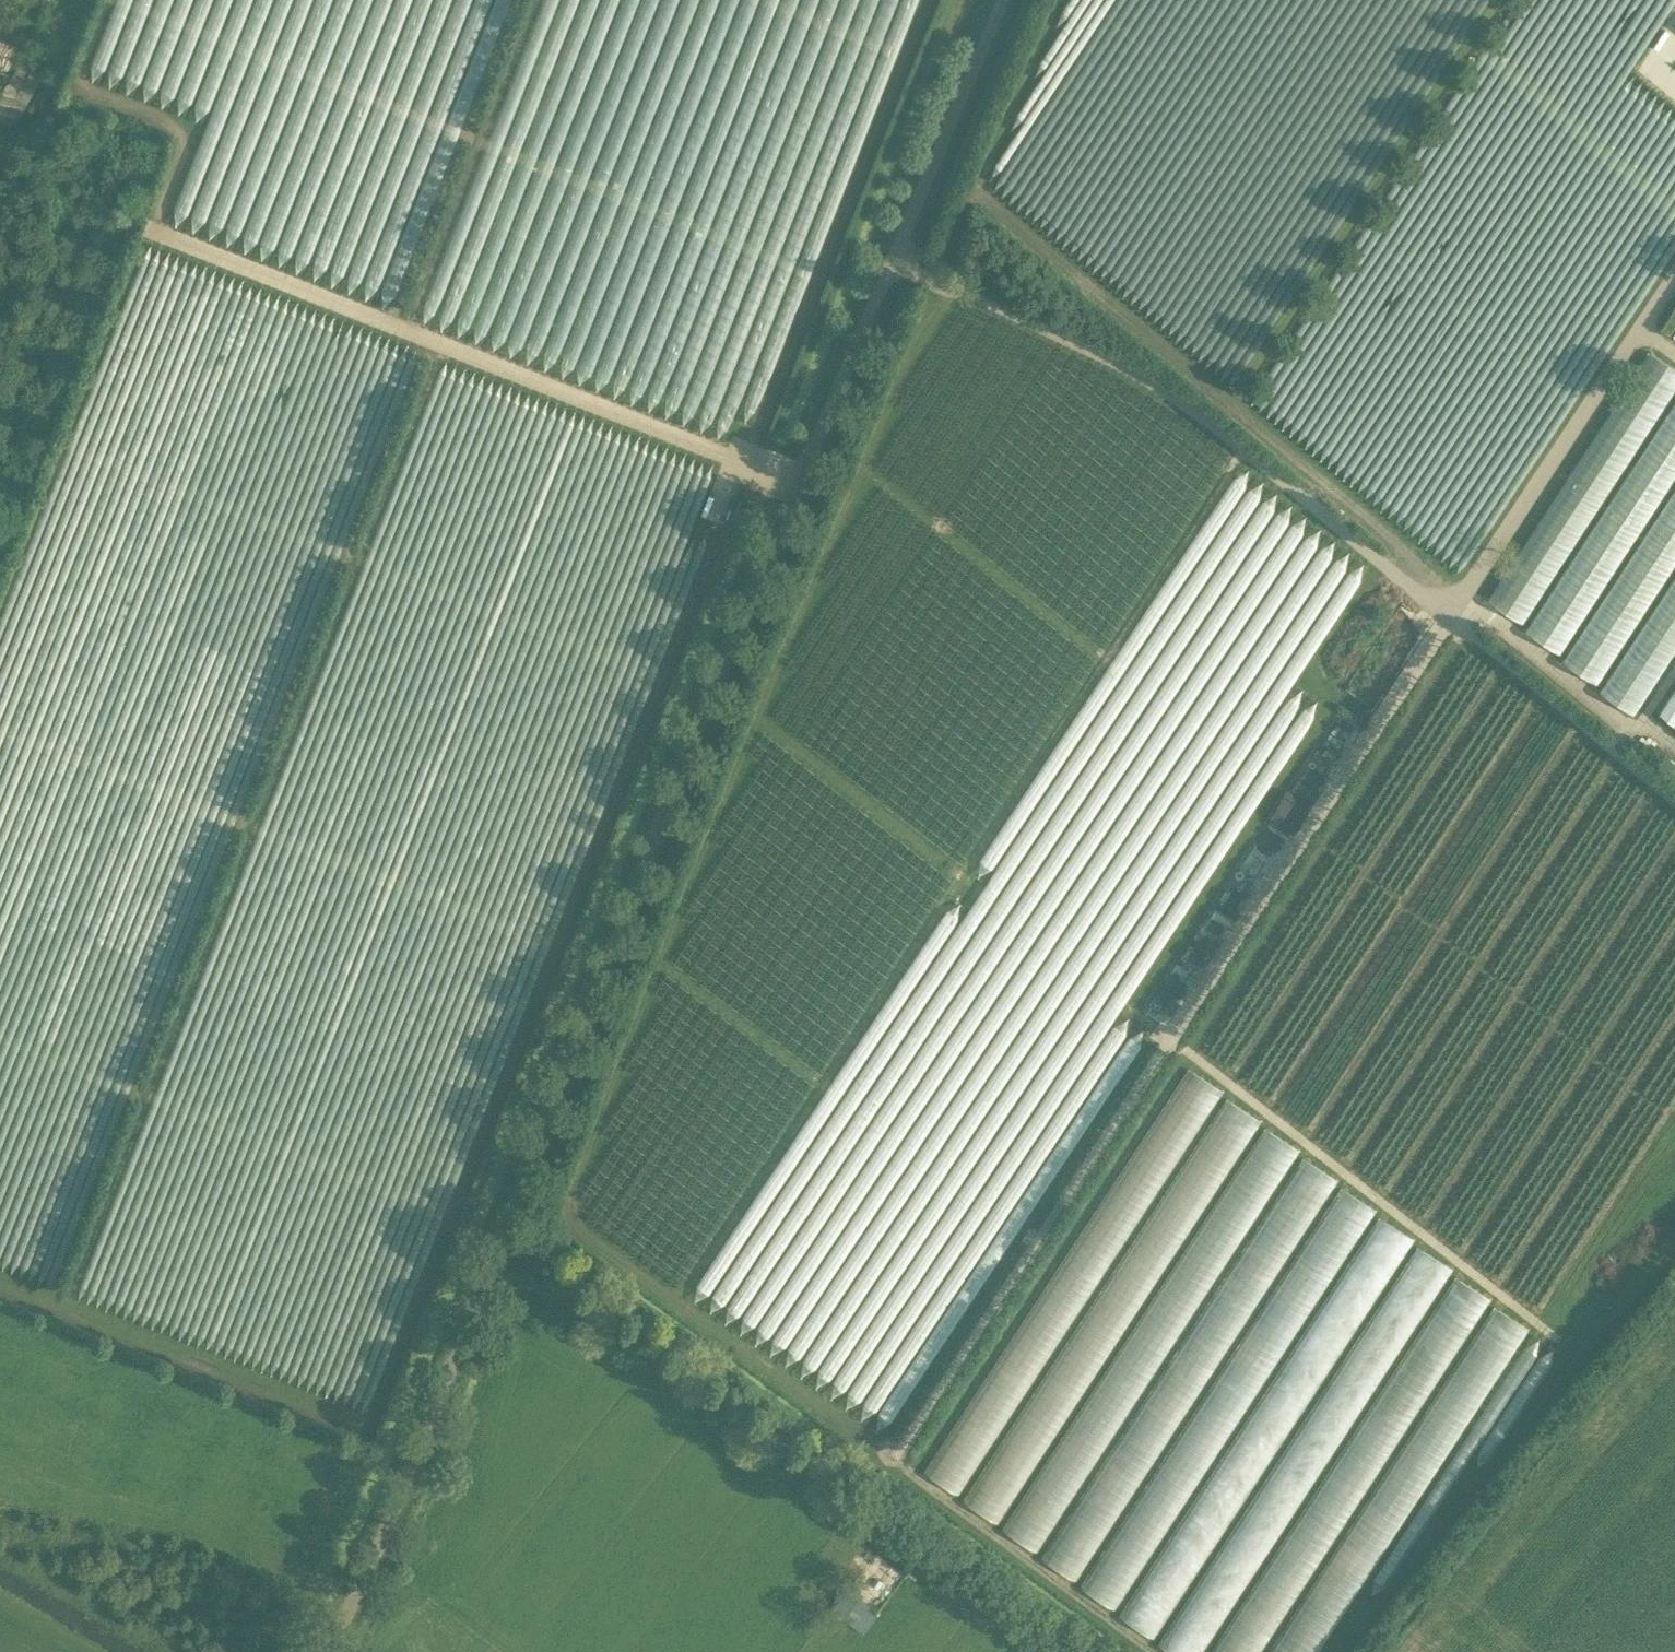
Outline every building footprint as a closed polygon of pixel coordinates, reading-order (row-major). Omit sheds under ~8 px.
[(1674,370),(1674,366),(1642,348),(1528,553),(1532,555),(1528,563),(1559,580),(1674,370)] [(1527,633),(1561,655),(1674,470),(1674,393),(1527,633)] [(1565,664),(1600,685),(1674,561),(1674,483),(1565,664)] [(1639,717),(1674,657),(1674,576),(1603,695),(1639,717)] [(1660,713),(1674,725),(1674,691),(1660,713)] [(1185,1068),(1101,1209),(1112,1215),(1103,1230),(1108,1232),(1099,1247),(1117,1258),(1218,1087),(1185,1068)] [(1094,1395),(1251,1114),(1224,1099),(1173,1190),(1173,1192),(1166,1203),(1164,1214),(1157,1220),(1165,1230),(1163,1241),(1152,1251),(1143,1268),(1139,1286),(1137,1286),(1129,1293),(1128,1296),(1116,1306),(1113,1313),(1097,1326),(1090,1318),(1087,1328),(1095,1332),(1088,1344),(1080,1343),(1066,1354),(1060,1366),(1064,1371),(1077,1347),(1073,1372),(1075,1374),(1059,1388),(1094,1395)] [(1193,1392),(1202,1398),(1333,1176),(1298,1156),(1076,1532),(1082,1536),(1075,1548),(1094,1560),(1193,1392)] [(1127,1620),(1160,1640),(1344,1335),(1354,1334),(1412,1238),(1383,1220),(1379,1220),(1350,1268),(1351,1317),(1330,1317),(1329,1283),(1127,1620)] [(1457,1278),(1394,1384),(1427,1403),(1489,1297),(1457,1278)] [(1488,1307),(1454,1389),(1490,1404),(1524,1322),(1488,1307)] [(984,1460),(1014,1400),(979,1383),(957,1428),(958,1428),(950,1443),(984,1460)] [(1014,1466),(1026,1475),(1075,1404),(1044,1383),(993,1456),(1012,1469),(1014,1466)] [(937,1455),(925,1472),(942,1483),(954,1466),(937,1455)] [(1252,1627),(1269,1638),(1356,1503),(1333,1488),(1307,1529),(1299,1524),(1289,1538),(1290,1539),(1245,1610),(1258,1618),(1252,1627)] [(857,1580),(874,1595),(896,1569),(878,1555),(857,1580)] [(878,1612),(849,1592),(835,1613),(865,1633),(878,1612)]
